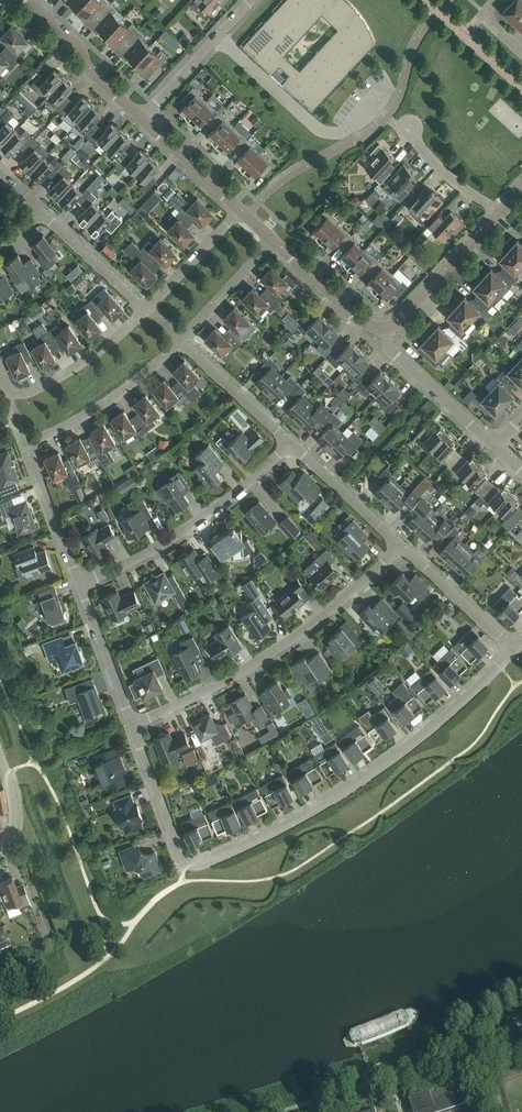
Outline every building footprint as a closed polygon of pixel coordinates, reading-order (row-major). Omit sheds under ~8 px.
[(86,0),(60,0),(68,7),(72,4),(77,9),(86,0)] [(110,3),(107,0),(100,0),(99,0),(86,0),(77,9),(83,14),(80,18),(88,26),(110,3)] [(229,0),(197,0),(199,2),(199,3),(210,13),(219,3),(223,7),(229,0)] [(243,45),(258,59),(257,60),(270,72),(269,73),(271,75),(280,66),(290,75),(281,84),(284,86),(284,85),(297,97),(298,97),(313,110),(375,43),(374,39),(372,35),(370,32),(368,28),(366,24),(364,21),(361,17),(359,14),(356,10),(353,7),(350,4),(347,1),(346,0),(285,0),(243,45)] [(521,12),(521,0),(508,0),(511,2),(502,12),(507,16),(505,18),(512,24),(521,12)] [(183,12),(192,20),(201,10),(191,2),(183,12)] [(110,3),(88,26),(96,34),(101,31),(106,36),(120,20),(113,13),(117,9),(110,3)] [(512,24),(518,29),(520,28),(521,30),(521,12),(512,24)] [(117,53),(139,30),(132,23),(128,27),(120,20),(106,36),(111,41),(109,45),(117,53)] [(18,61),(20,63),(25,58),(23,56),(26,52),(21,48),(28,41),(11,26),(1,37),(10,45),(6,50),(18,61)] [(135,62),(149,47),(142,40),(145,36),(139,30),(117,53),(125,60),(130,57),(135,62)] [(149,47),(135,62),(140,67),(138,72),(146,80),(168,57),(160,50),(157,54),(149,47)] [(6,50),(2,55),(0,53),(0,71),(5,65),(10,70),(18,61),(6,50)] [(41,56),(33,64),(37,68),(45,59),(41,56)] [(42,95),(50,94),(65,77),(60,72),(58,71),(56,72),(54,70),(45,79),(40,75),(31,85),(42,95)] [(65,77),(50,94),(55,99),(51,103),(60,112),(69,102),(64,97),(73,87),(71,85),(71,83),(71,81),(65,77)] [(188,120),(206,101),(192,88),(183,97),(188,102),(180,111),(184,114),(184,115),(186,118),(188,120)] [(61,116),(72,127),(94,103),(89,98),(87,98),(85,98),(83,96),(74,106),(69,102),(60,112),(62,114),(61,116)] [(11,109),(18,107),(16,99),(9,100),(11,109)] [(220,113),(206,101),(188,120),(190,122),(193,124),(194,124),(198,127),(206,118),(211,123),(220,113)] [(94,103),(72,127),(73,127),(74,125),(88,138),(98,128),(93,124),(102,114),(100,112),(100,110),(99,108),(94,103)] [(243,106),(233,116),(245,128),(250,123),(244,116),(249,112),(243,106)] [(15,130),(14,129),(14,127),(13,125),(8,120),(13,115),(8,109),(0,118),(0,126),(1,127),(0,128),(0,147),(15,130)] [(220,113),(211,123),(215,127),(207,136),(211,140),(211,141),(213,143),(215,146),(233,126),(225,118),(226,116),(221,112),(220,113)] [(235,119),(231,123),(241,132),(244,128),(235,119)] [(98,128),(88,138),(103,152),(107,147),(123,130),(118,125),(116,124),(113,125),(112,123),(103,133),(98,128)] [(247,139),(233,126),(215,146),(217,148),(220,149),(221,149),(225,153),(233,144),(238,148),(247,139)] [(15,130),(0,147),(0,148),(5,152),(7,153),(9,152),(11,154),(20,144),(25,149),(34,139),(29,134),(25,139),(15,130)] [(123,130),(107,147),(109,148),(109,151),(109,152),(114,157),(112,160),(117,165),(126,155),(121,150),(130,141),(129,139),(129,136),(128,135),(123,130)] [(23,169),(28,174),(44,157),(49,152),(34,139),(25,149),(30,154),(21,163),(23,165),(23,167),(23,169)] [(238,165),(239,167),(241,169),(242,171),(259,153),(251,145),(252,144),(247,139),(238,148),(243,153),(235,162),(238,165)] [(386,165),(393,157),(379,144),(370,153),(374,156),(365,167),(380,181),(391,170),(386,165)] [(117,165),(115,167),(121,171),(127,165),(136,173),(152,156),(146,152),(145,151),(142,151),(140,150),(131,159),(126,155),(117,165)] [(261,169),(266,174),(275,164),(261,151),(259,153),(242,171),(244,173),(246,174),(249,175),(253,178),(261,169)] [(152,156),(136,173),(145,182),(141,187),(146,192),(155,182),(150,177),(159,167),(157,165),(158,163),(157,161),(152,156)] [(54,176),(63,165),(54,158),(50,162),(44,157),(28,174),(34,179),(35,179),(38,179),(40,181),(49,171),(54,176)] [(413,185),(408,180),(414,174),(404,164),(388,181),(395,187),(391,191),(400,199),(413,185)] [(72,174),(63,165),(54,176),(58,180),(49,190),(51,192),(51,194),(52,196),(57,201),(73,184),(67,179),(72,174)] [(77,198),(82,202),(92,192),(87,188),(82,192),(73,184),(57,201),(62,205),(64,206),(66,206),(68,208),(77,198)] [(171,187),(163,196),(169,201),(177,193),(171,187)] [(86,227),(102,210),(92,202),(97,197),(92,192),(82,202),(87,207),(78,217),(80,218),(80,221),(81,223),(86,227)] [(417,215),(415,218),(422,226),(429,218),(428,217),(443,200),(434,192),(429,197),(427,197),(422,192),(408,207),(417,215)] [(180,211),(190,220),(194,216),(203,224),(214,213),(197,198),(191,205),(177,193),(169,201),(180,211)] [(131,208),(125,213),(132,220),(138,215),(131,208)] [(102,210),(86,227),(91,232),(93,233),(95,232),(97,234),(106,224),(113,231),(122,220),(112,211),(107,216),(102,210)] [(319,243),(338,223),(324,210),(315,219),(320,224),(311,233),(315,236),(316,238),(317,240),(319,243)] [(180,211),(176,216),(173,213),(169,217),(175,223),(168,230),(184,245),(195,234),(185,225),(190,220),(180,211)] [(433,229),(433,230),(444,240),(453,230),(457,233),(465,224),(451,211),(446,216),(441,211),(429,225),(433,229)] [(351,235),(338,223),(319,243),(322,244),(324,246),(326,246),(329,250),(338,241),(343,245),(351,235)] [(43,234),(33,243),(41,253),(36,257),(45,268),(55,260),(50,255),(56,250),(54,248),(56,246),(51,240),(49,242),(43,234)] [(356,240),(351,235),(343,245),(347,249),(339,258),(343,262),(343,263),(345,266),(347,268),(363,250),(355,242),(356,240)] [(148,241),(141,249),(140,249),(153,261),(157,256),(166,264),(176,253),(160,238),(153,245),(148,241)] [(93,247),(102,255),(108,248),(99,240),(93,247)] [(521,262),(521,245),(518,241),(518,240),(517,240),(508,250),(521,262)] [(140,249),(141,249),(132,241),(124,250),(137,263),(131,270),(135,273),(133,275),(140,281),(141,280),(147,285),(157,274),(148,266),(153,261),(140,249)] [(379,261),(365,248),(363,250),(347,268),(349,270),(352,271),(353,272),(357,275),(365,266),(370,270),(379,261)] [(519,276),(515,273),(521,266),(521,262),(508,250),(499,260),(500,260),(506,265),(502,270),(514,281),(519,276)] [(10,270),(17,281),(14,283),(21,292),(41,279),(38,275),(40,274),(30,258),(24,262),(18,254),(6,262),(11,269),(10,270)] [(393,274),(379,261),(370,270),(375,275),(366,284),(370,287),(372,290),(373,293),(374,294),(393,274)] [(71,281),(83,271),(77,265),(66,275),(71,281)] [(271,287),(266,291),(278,303),(283,298),(278,293),(288,282),(293,287),(297,282),(287,273),(283,277),(272,267),(261,278),(271,287)] [(514,281),(502,270),(498,275),(491,269),(492,269),(491,268),(482,278),(497,292),(502,297),(511,288),(509,286),(514,281)] [(403,280),(401,282),(393,274),(374,294),(377,295),(379,297),(381,297),(384,301),(393,292),(398,296),(408,285),(403,280)] [(4,275),(0,277),(0,299),(13,291),(4,275)] [(480,294),(476,298),(488,310),(492,305),(494,306),(502,297),(497,292),(482,278),(473,288),(474,288),(480,294)] [(53,285),(44,291),(50,298),(58,292),(53,285)] [(89,302),(99,314),(105,310),(113,319),(124,309),(106,289),(103,288),(89,302)] [(278,303),(266,291),(262,296),(253,288),(242,299),(259,314),(265,307),(270,311),(278,303)] [(491,313),(488,310),(476,298),(471,303),(465,297),(466,297),(465,297),(456,306),(471,321),(479,312),(486,318),(491,313)] [(94,319),(99,314),(89,302),(80,309),(84,314),(76,320),(90,338),(101,329),(94,319)] [(23,310),(26,316),(39,309),(36,303),(23,310)] [(463,330),(471,321),(456,306),(447,316),(447,317),(448,316),(454,322),(449,327),(461,338),(466,333),(463,330)] [(229,332),(241,343),(249,334),(244,330),(251,323),(234,307),(224,318),(233,327),(229,332)] [(316,337),(329,323),(319,314),(311,322),(306,317),(297,327),(303,333),(306,329),(316,337)] [(47,332),(48,332),(42,323),(32,329),(40,343),(32,348),(43,367),(56,360),(50,349),(56,346),(47,332)] [(326,357),(337,346),(331,341),(339,332),(329,323),(316,337),(321,343),(316,348),(326,357)] [(47,332),(56,346),(62,342),(69,352),(81,344),(69,325),(61,331),(57,325),(48,332),(47,332)] [(461,338),(449,327),(445,331),(439,326),(439,325),(430,335),(445,349),(448,352),(456,343),(464,349),(468,344),(461,338)] [(241,343),(229,332),(225,336),(215,328),(205,339),(221,354),(228,347),(233,351),(241,343)] [(489,336),(495,341),(500,335),(494,330),(489,336)] [(291,337),(294,343),(303,339),(300,333),(291,337)] [(448,352),(445,349),(430,335),(421,345),(427,350),(423,355),(423,354),(423,355),(435,366),(440,361),(441,362),(450,353),(448,352)] [(516,362),(521,368),(521,341),(521,340),(514,348),(519,352),(513,359),(516,362)] [(7,357),(17,377),(30,370),(25,359),(31,356),(23,342),(13,346),(16,352),(7,357)] [(347,366),(360,352),(350,342),(342,351),(337,346),(326,357),(336,367),(341,361),(347,366)] [(356,386),(367,374),(362,369),(370,361),(360,352),(347,366),(350,370),(347,373),(354,380),(348,387),(352,391),(356,386)] [(472,364),(480,359),(476,353),(468,359),(472,364)] [(266,392),(281,375),(275,370),(279,366),(270,357),(260,367),(265,372),(256,383),(266,392)] [(188,397),(197,388),(193,384),(200,377),(184,361),(173,371),(182,380),(177,385),(188,397)] [(508,371),(504,368),(500,373),(512,384),(516,380),(521,385),(521,368),(516,362),(508,371)] [(373,379),(367,374),(356,386),(366,395),(372,389),(377,394),(390,380),(380,371),(373,379)] [(490,391),(505,405),(514,395),(514,394),(513,395),(507,389),(512,384),(500,373),(495,378),(498,382),(490,391)] [(281,375),(266,392),(275,401),(285,390),(290,396),(300,385),(290,376),(286,380),(281,375)] [(192,401),(188,397),(177,385),(172,389),(164,379),(153,389),(167,406),(174,400),(179,405),(183,402),(186,406),(192,401)] [(390,380),(377,394),(383,399),(379,403),(389,412),(398,403),(392,398),(400,389),(390,380)] [(296,420),(311,404),(302,395),(306,391),(300,385),(290,396),(296,401),(286,411),(296,420)] [(476,394),(471,400),(485,413),(490,408),(496,414),(496,415),(505,405),(490,391),(482,400),(476,394)] [(146,394),(134,404),(141,413),(136,417),(146,431),(156,423),(152,418),(159,412),(146,394)] [(316,409),(311,404),(296,420),(306,429),(311,423),(317,429),(321,424),(331,414),(321,404),(316,409)] [(227,413),(236,427),(243,422),(234,409),(227,413)] [(146,431),(136,417),(131,421),(124,411),(111,419),(124,438),(132,432),(135,438),(146,431)] [(327,449),(342,432),(336,427),(342,420),(333,412),(331,414),(321,424),(327,429),(317,440),(327,449)] [(434,449),(448,433),(440,426),(437,430),(435,428),(434,429),(427,423),(412,440),(417,444),(418,443),(429,453),(434,449)] [(97,442),(92,446),(100,460),(104,467),(115,460),(108,448),(115,443),(104,424),(91,431),(97,442)] [(265,438),(258,430),(248,439),(242,432),(229,443),(222,435),(215,441),(228,455),(232,450),(241,460),(265,438)] [(342,432),(327,449),(337,458),(346,447),(352,452),(363,440),(353,431),(347,437),(342,432)] [(448,465),(460,453),(453,446),(454,445),(452,444),(455,440),(448,433),(434,449),(445,459),(443,461),(448,465)] [(100,460),(92,446),(86,449),(80,437),(67,444),(77,464),(86,460),(89,466),(100,460)] [(195,468),(209,487),(215,482),(216,483),(219,483),(222,481),(222,478),(215,469),(223,463),(208,445),(196,455),(202,462),(195,468)] [(18,489),(15,481),(18,480),(7,451),(0,454),(0,478),(3,485),(0,486),(0,491),(2,496),(18,489)] [(45,458),(54,479),(63,475),(69,489),(81,484),(70,461),(64,463),(58,452),(45,458)] [(466,478),(480,463),(472,456),(469,460),(467,458),(466,459),(460,453),(448,465),(453,470),(455,468),(466,478)] [(378,472),(384,466),(375,457),(368,466),(370,468),(372,466),(378,472)] [(480,463),(466,478),(477,488),(475,490),(480,495),(492,483),(485,476),(486,475),(484,474),(487,470),(480,463)] [(384,502),(399,485),(390,476),(395,471),(388,465),(377,477),(382,482),(382,484),(374,493),(384,502)] [(304,472),(301,476),(293,469),(290,473),(289,472),(286,472),(284,475),(284,478),(285,479),(280,484),(297,500),(303,493),(310,499),(321,488),(304,472)] [(184,493),(190,489),(179,472),(170,478),(171,480),(157,489),(164,500),(168,498),(176,510),(189,501),(184,493)] [(488,506),(492,502),(498,508),(512,493),(504,486),(501,489),(500,488),(499,489),(492,483),(480,495),(475,501),(480,506),(483,502),(488,506)] [(399,485),(384,502),(393,511),(399,505),(404,510),(418,495),(412,490),(409,494),(399,485)] [(498,508),(508,517),(502,524),(508,530),(521,515),(521,511),(517,506),(518,505),(516,503),(520,500),(512,493),(498,508)] [(19,534),(36,528),(26,501),(14,505),(12,498),(0,502),(0,508),(3,518),(12,514),(19,534)] [(416,532),(432,515),(435,511),(421,498),(407,512),(412,517),(407,523),(416,532)] [(143,499),(129,506),(133,513),(122,520),(126,527),(124,529),(129,538),(131,536),(134,537),(138,535),(139,532),(149,526),(146,520),(152,516),(143,499)] [(102,512),(97,502),(88,507),(84,500),(74,506),(84,523),(102,512)] [(276,521),(259,501),(245,513),(263,533),(276,521)] [(290,537),(299,528),(287,514),(277,523),(290,537)] [(432,515),(416,532),(426,540),(434,532),(436,532),(440,536),(450,525),(445,520),(441,524),(432,515)] [(368,546),(362,540),(368,534),(353,519),(343,529),(346,533),(338,541),(355,558),(368,546)] [(94,557),(108,548),(105,542),(115,536),(109,524),(98,530),(97,528),(82,537),(94,557)] [(439,553),(448,561),(464,545),(455,536),(460,531),(454,526),(443,538),(447,542),(447,544),(439,553)] [(235,530),(234,528),(230,531),(225,532),(225,531),(224,531),(224,535),(221,537),(218,533),(210,539),(223,558),(233,551),(241,550),(242,554),(251,548),(245,538),(242,540),(241,530),(235,530)] [(35,536),(26,537),(28,544),(37,543),(35,536)] [(465,576),(485,554),(478,548),(473,553),(464,545),(448,561),(465,576)] [(36,554),(34,553),(32,553),(30,548),(34,547),(33,546),(14,554),(19,567),(24,565),(28,576),(51,567),(45,550),(36,554)] [(197,574),(203,582),(218,572),(206,554),(201,558),(199,557),(194,549),(188,553),(187,552),(184,551),(180,554),(179,557),(180,558),(179,559),(191,578),(197,574)] [(322,589),(339,573),(330,563),(335,559),(326,549),(317,557),(323,563),(310,576),(322,589)] [(189,603),(182,590),(173,576),(168,579),(166,576),(159,575),(158,575),(152,573),(150,580),(144,583),(155,602),(173,592),(181,607),(189,603)] [(429,590),(413,574),(408,578),(403,573),(387,588),(394,595),(399,590),(407,599),(413,593),(420,599),(429,590)] [(512,577),(521,586),(521,585),(521,579),(516,573),(512,577)] [(294,587),(275,602),(286,616),(305,601),(298,592),(305,587),(296,577),(290,582),(294,587)] [(258,593),(249,579),(240,585),(249,599),(258,593)] [(61,603),(54,586),(39,592),(41,599),(33,602),(48,619),(49,618),(51,624),(66,618),(63,610),(66,609),(64,602),(61,603)] [(511,622),(516,617),(515,616),(521,608),(521,594),(521,593),(519,596),(509,587),(493,605),(511,622)] [(113,619),(116,625),(129,619),(126,613),(127,612),(126,611),(140,605),(133,591),(123,595),(124,597),(120,598),(117,591),(103,598),(112,619),(113,619)] [(270,627),(265,620),(272,616),(259,596),(247,604),(251,611),(242,617),(256,637),(270,627)] [(398,617),(398,616),(381,598),(372,606),(370,604),(360,613),(379,634),(392,622),(390,621),(396,615),(398,617)] [(186,610),(189,615),(194,611),(192,606),(186,610)] [(208,645),(205,647),(213,660),(216,658),(217,659),(230,651),(231,653),(241,646),(229,625),(214,634),(217,639),(208,645)] [(364,640),(354,628),(347,634),(342,628),(330,638),(332,641),(327,645),(338,658),(348,649),(350,650),(353,647),(353,645),(354,644),(356,646),(364,640)] [(472,628),(454,645),(470,662),(483,650),(484,651),(489,645),(472,628)] [(79,663),(83,661),(73,632),(44,643),(50,660),(59,657),(63,669),(69,666),(71,669),(73,670),(76,669),(78,668),(79,666),(79,663)] [(199,649),(192,636),(179,643),(182,649),(172,654),(184,678),(201,669),(192,652),(199,649)] [(401,638),(392,645),(397,651),(406,644),(401,638)] [(125,667),(136,662),(129,646),(121,650),(125,658),(121,659),(125,667)] [(451,648),(433,665),(450,683),(456,678),(455,677),(467,665),(451,648)] [(331,671),(318,652),(308,659),(305,656),(292,665),(307,687),(331,671)] [(143,664),(147,672),(135,678),(136,681),(129,685),(136,698),(143,695),(144,697),(162,688),(157,676),(165,672),(158,657),(143,664)] [(403,678),(412,670),(408,665),(399,673),(403,678)] [(430,668),(411,684),(426,702),(439,691),(440,692),(446,687),(430,668)] [(64,687),(70,702),(71,702),(70,700),(78,697),(80,704),(82,704),(88,721),(85,722),(85,723),(98,718),(96,712),(103,709),(105,716),(106,715),(100,699),(99,699),(94,686),(86,689),(83,680),(64,687)] [(283,690),(277,680),(269,685),(271,688),(260,694),(270,710),(276,706),(278,708),(290,700),(288,697),(290,695),(286,688),(283,690)] [(389,703),(405,722),(410,717),(410,716),(423,705),(408,687),(389,703)] [(254,710),(245,694),(231,702),(241,721),(250,716),(255,725),(267,718),(261,706),(254,710)] [(368,709),(358,716),(376,742),(390,732),(391,733),(397,728),(382,708),(372,715),(368,709)] [(216,727),(209,714),(192,723),(201,740),(211,735),(216,744),(231,736),(224,723),(216,727)] [(372,744),(359,725),(339,740),(353,760),(359,755),(359,754),(372,744)] [(190,746),(184,733),(171,739),(169,732),(165,734),(163,732),(158,734),(157,737),(153,739),(163,760),(178,754),(177,751),(190,746)] [(314,755),(326,775),(341,766),(342,767),(348,763),(335,742),(314,755)] [(114,748),(95,755),(98,762),(96,763),(104,782),(106,782),(108,789),(127,782),(122,770),(124,769),(118,755),(119,755),(119,754),(116,755),(114,748)] [(289,770),(302,792),(309,787),(308,786),(323,777),(310,757),(289,770)] [(260,786),(271,807),(286,799),(287,800),(294,796),(282,774),(260,786)] [(164,789),(167,794),(175,790),(172,785),(164,789)] [(267,809),(256,788),(234,799),(246,821),(253,818),(252,817),(267,809)] [(133,802),(131,794),(113,801),(116,807),(114,808),(121,827),(123,827),(126,834),(143,827),(140,820),(142,819),(136,801),(133,802)] [(240,824),(230,801),(208,811),(217,833),(233,826),(233,827),(240,824)] [(213,834),(204,813),(181,823),(191,846),(198,842),(197,841),(213,834)] [(155,852),(147,855),(140,851),(138,844),(120,851),(127,868),(134,866),(141,869),(144,876),(154,872),(156,873),(160,871),(162,868),(160,863),(159,863),(155,852)] [(31,906),(22,882),(15,885),(12,877),(0,881),(0,900),(2,899),(6,909),(18,904),(21,910),(31,906)] [(11,947),(9,942),(0,945),(0,951),(11,947)] [(309,1043),(320,1082),(433,1044),(421,1008),(309,1043)] [(412,1111),(476,1111),(466,1082),(408,1101),(412,1111)]
